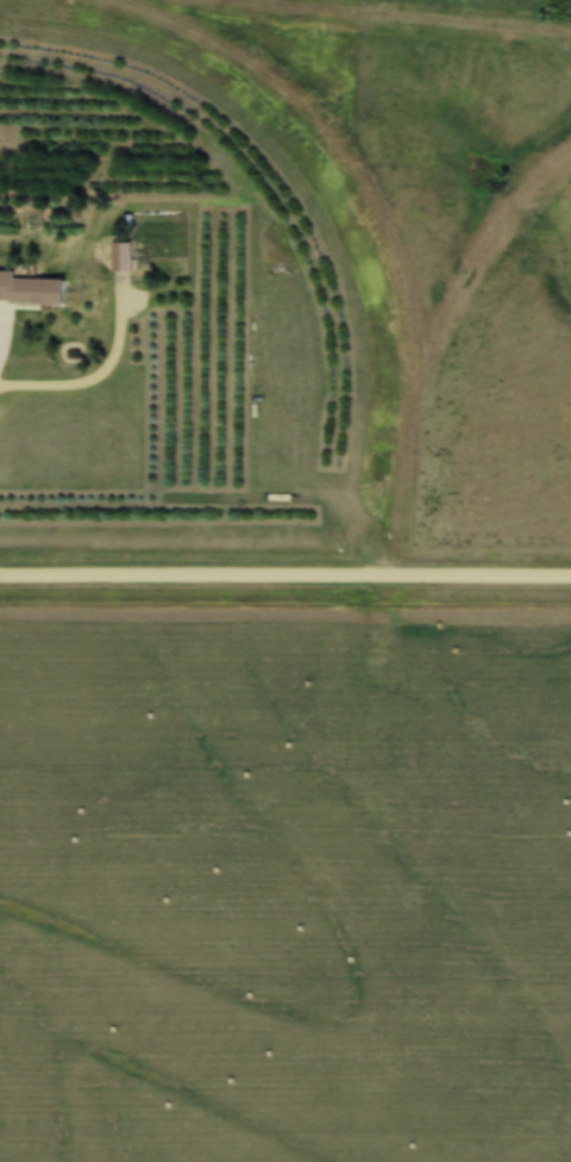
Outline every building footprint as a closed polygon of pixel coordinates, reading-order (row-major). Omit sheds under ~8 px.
[(111,272),(129,272),(129,242),(111,242),(111,272)] [(14,279),(14,272),(0,272),(0,303),(63,304),(64,279),(14,279)]
